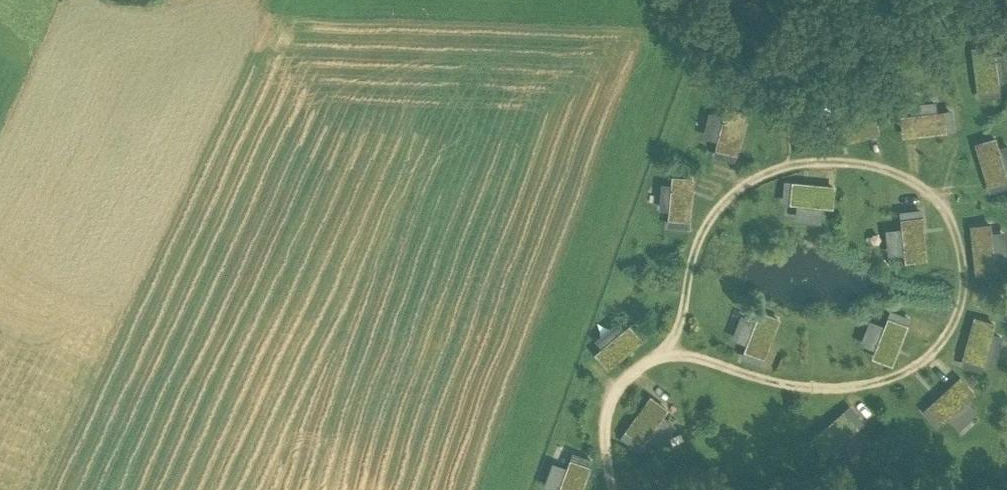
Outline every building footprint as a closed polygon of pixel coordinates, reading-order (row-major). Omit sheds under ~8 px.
[(911,113),(900,114),(903,137),(954,131),(952,109),(937,110),(936,100),(910,103),(911,113)] [(735,161),(747,111),(725,106),(723,115),(708,112),(702,137),(717,141),(713,156),(735,161)] [(994,138),(992,139),(985,141),(977,143),(979,150),(982,159),(988,180),(991,189),(998,187),(1006,185),(1006,182),(1004,173),(1003,170),(1006,169),(1006,147),(997,149),(994,138)] [(688,176),(672,175),(672,178),(671,184),(662,183),(659,209),(669,210),(667,226),(690,228),(693,187),(694,177),(688,176)] [(833,207),(835,185),(784,180),(782,202),(796,204),(794,220),(820,223),(822,206),(833,207)] [(905,261),(927,259),(921,208),(899,210),(901,227),(885,229),(888,255),(904,253),(905,261)] [(992,231),(991,222),(969,225),(974,270),(996,268),(995,257),(1005,256),(1002,230),(992,231)] [(762,366),(780,317),(759,309),(755,320),(741,314),(731,339),(746,344),(740,357),(762,366)] [(892,366),(911,317),(890,309),(883,326),(869,320),(860,344),(874,350),(871,358),(892,366)] [(620,332),(614,324),(595,340),(601,347),(594,353),(608,370),(643,340),(630,324),(620,332)] [(669,408),(651,395),(620,437),(638,450),(669,408)] [(850,405),(811,438),(825,455),(864,422),(850,405)] [(593,459),(572,452),(566,468),(552,463),(543,487),(552,489),(582,489),(593,459)]
